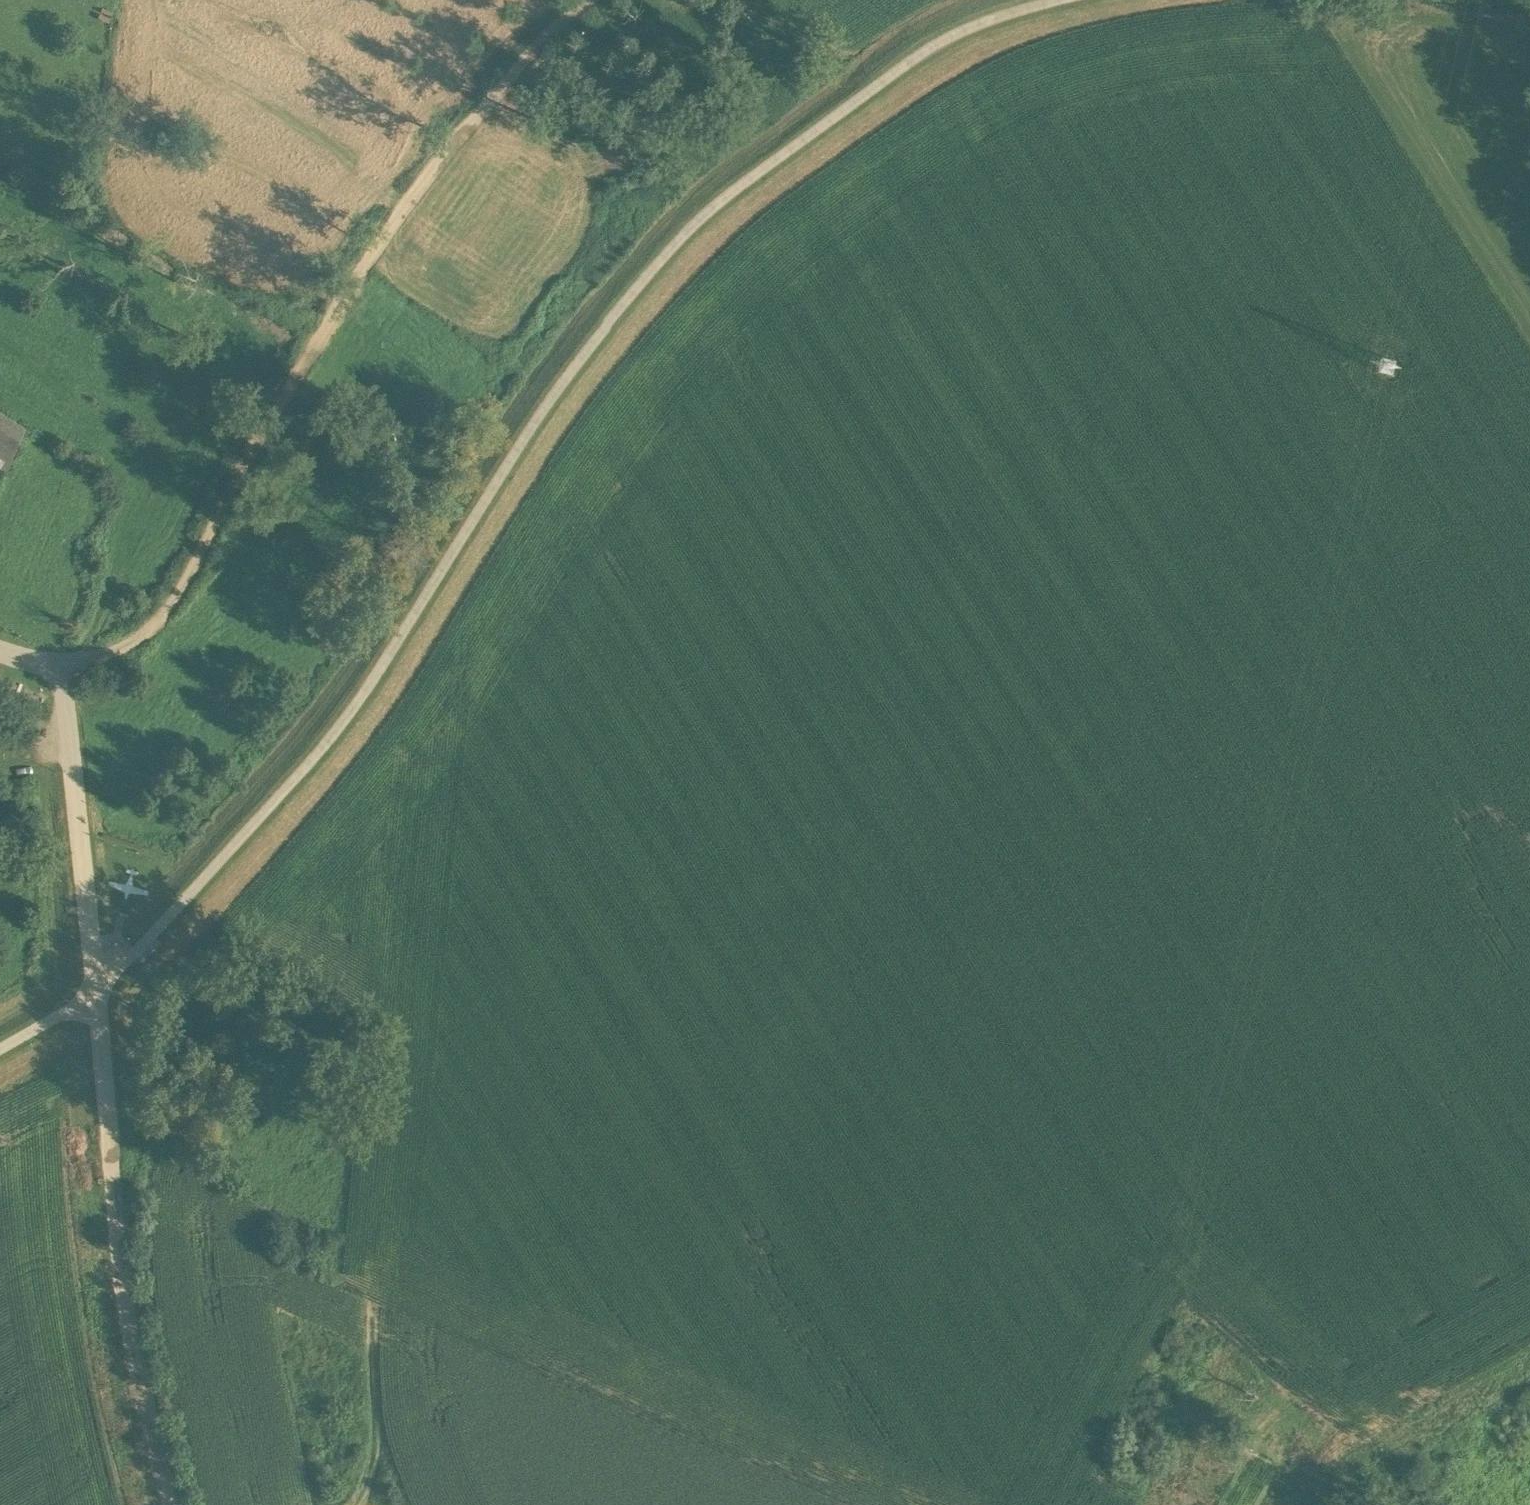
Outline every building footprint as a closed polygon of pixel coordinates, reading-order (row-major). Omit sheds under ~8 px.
[(3,472),(22,429),(0,415),(0,470),(3,472)]
